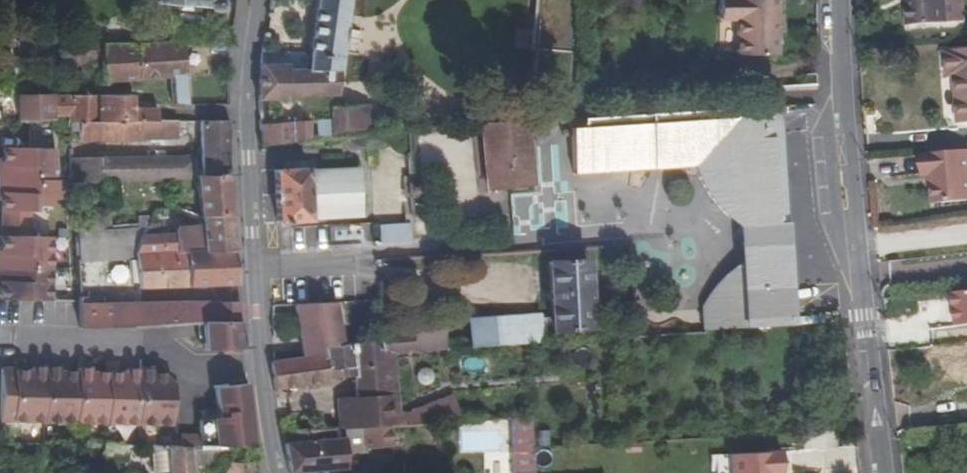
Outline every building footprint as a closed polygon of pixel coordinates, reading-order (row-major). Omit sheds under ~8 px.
[(157,2),(179,4),(209,6),(211,9),(217,10),(222,6),(222,0),(221,0),(157,0),(157,2)] [(337,96),(339,70),(348,0),(319,0),(312,56),(310,69),(287,70),(288,65),(261,64),(259,101),(285,101),(285,98),(337,96)] [(569,0),(534,0),(531,50),(566,52),(569,0)] [(777,56),(777,0),(718,0),(718,20),(736,19),(736,56),(777,56)] [(908,26),(946,23),(945,0),(906,0),(908,26)] [(40,50),(40,38),(17,38),(18,49),(40,50)] [(92,38),(61,38),(63,64),(64,64),(103,64),(105,64),(104,46),(105,46),(105,38),(92,38)] [(185,43),(139,46),(141,80),(172,78),(173,104),(177,105),(189,106),(187,75),(185,43)] [(103,64),(103,82),(139,81),(139,80),(141,80),(139,46),(105,46),(104,46),(105,64),(103,64)] [(966,121),(966,51),(947,52),(948,77),(956,77),(959,122),(966,121)] [(19,53),(10,54),(10,63),(19,63),(19,53)] [(310,69),(312,56),(262,56),(261,64),(288,65),(287,70),(310,69)] [(98,96),(97,121),(158,122),(158,120),(159,109),(134,109),(135,95),(98,96)] [(69,121),(97,121),(98,96),(71,96),(53,96),(16,97),(17,122),(54,121),(54,117),(68,116),(69,121)] [(368,106),(354,107),(355,134),(369,133),(368,106)] [(583,118),(583,128),(571,128),(573,172),(626,169),(625,163),(693,159),(704,183),(711,195),(725,211),(743,226),(785,224),(778,106),(583,118)] [(332,108),(333,119),(316,120),(317,139),(333,137),(355,134),(354,107),(332,108)] [(97,121),(69,121),(69,132),(79,132),(79,141),(140,140),(140,139),(158,138),(158,137),(179,136),(179,128),(186,128),(186,121),(158,120),(158,122),(97,121)] [(261,145),(310,140),(310,120),(260,124),(261,145)] [(230,121),(202,121),(202,155),(202,170),(196,170),(196,155),(100,157),(59,159),(57,161),(59,180),(71,180),(71,182),(93,181),(198,177),(229,176),(229,175),(230,136),(230,121)] [(481,124),(488,191),(534,187),(528,121),(481,124)] [(32,123),(32,143),(47,143),(47,123),(32,123)] [(2,150),(1,167),(0,167),(0,195),(1,195),(0,255),(0,301),(50,302),(50,239),(28,238),(28,213),(34,213),(34,207),(49,207),(49,201),(72,201),(72,200),(71,182),(71,180),(59,180),(57,161),(56,151),(2,150)] [(927,154),(929,175),(931,175),(934,204),(966,201),(966,150),(927,154)] [(276,171),(279,223),(311,221),(311,218),(362,215),(360,170),(308,173),(308,169),(276,171)] [(233,216),(229,176),(198,177),(201,217),(233,216)] [(93,200),(93,181),(71,182),(72,200),(93,200)] [(411,197),(422,196),(421,184),(410,185),(411,197)] [(235,250),(233,216),(201,217),(202,226),(176,228),(176,233),(155,234),(143,235),(137,253),(235,250)] [(148,217),(73,220),(74,232),(78,232),(148,227),(148,217)] [(412,242),(411,223),(379,226),(380,244),(412,242)] [(155,224),(149,224),(148,227),(143,235),(155,234),(155,224)] [(785,224),(743,226),(744,239),(744,243),(788,284),(786,236),(785,224)] [(143,235),(148,227),(78,232),(78,238),(76,238),(77,262),(137,258),(137,253),(143,235)] [(791,326),(788,284),(744,243),(745,262),(726,278),(714,292),(704,307),(705,331),(791,326)] [(238,285),(235,250),(137,253),(137,258),(140,289),(238,285)] [(591,328),(587,260),(549,263),(553,330),(591,328)] [(954,324),(966,323),(966,288),(953,288),(954,324)] [(79,306),(80,329),(133,328),(133,326),(203,323),(205,323),(241,323),(240,302),(219,302),(163,303),(103,305),(103,297),(79,298),(80,306),(79,306)] [(290,304),(297,357),(323,354),(323,347),(336,346),(332,302),(290,304)] [(539,315),(469,321),(471,341),(471,347),(541,342),(539,315)] [(622,322),(602,324),(603,338),(622,336),(622,322)] [(630,336),(629,322),(622,322),(622,336),(630,336)] [(241,323),(205,323),(206,351),(243,350),(241,323)] [(446,328),(413,331),(415,352),(447,350),(446,342),(446,328)] [(413,331),(385,333),(385,340),(380,341),(336,346),(323,347),(323,354),(297,357),(271,361),(275,390),(330,383),(329,379),(328,371),(345,369),(345,377),(346,378),(356,376),(357,397),(338,398),(340,430),(393,426),(405,426),(404,412),(399,412),(393,412),(387,354),(393,353),(415,352),(413,331)] [(471,341),(446,342),(447,350),(471,348),(471,347),(471,341)] [(393,353),(387,354),(393,412),(399,412),(393,353)] [(0,413),(0,422),(174,424),(174,384),(165,374),(154,374),(154,369),(140,368),(140,370),(126,370),(126,374),(92,374),(92,370),(78,370),(78,374),(60,373),(60,369),(32,369),(32,373),(15,373),(15,371),(0,370),(0,413)] [(345,369),(328,371),(329,379),(345,377),(345,369)] [(196,419),(197,448),(202,448),(216,448),(229,448),(256,448),(252,421),(249,395),(248,385),(215,388),(216,419),(196,419)] [(512,418),(513,472),(533,472),(531,417),(512,418)] [(290,472),(298,472),(348,469),(347,453),(366,452),(366,449),(396,446),(393,426),(340,430),(337,430),(336,429),(282,434),(290,472)] [(195,435),(177,435),(177,447),(196,447),(195,435)] [(136,447),(105,446),(105,460),(125,460),(125,455),(132,455),(132,453),(136,453),(136,447)] [(152,447),(154,471),(171,470),(171,472),(199,472),(199,468),(197,448),(166,447),(152,447)] [(202,448),(197,448),(199,468),(219,468),(216,448),(202,448)] [(783,452),(732,454),(733,472),(784,472),(783,452)] [(258,461),(222,461),(224,472),(259,472),(258,461)] [(392,464),(363,465),(364,472),(392,472),(392,464)]
